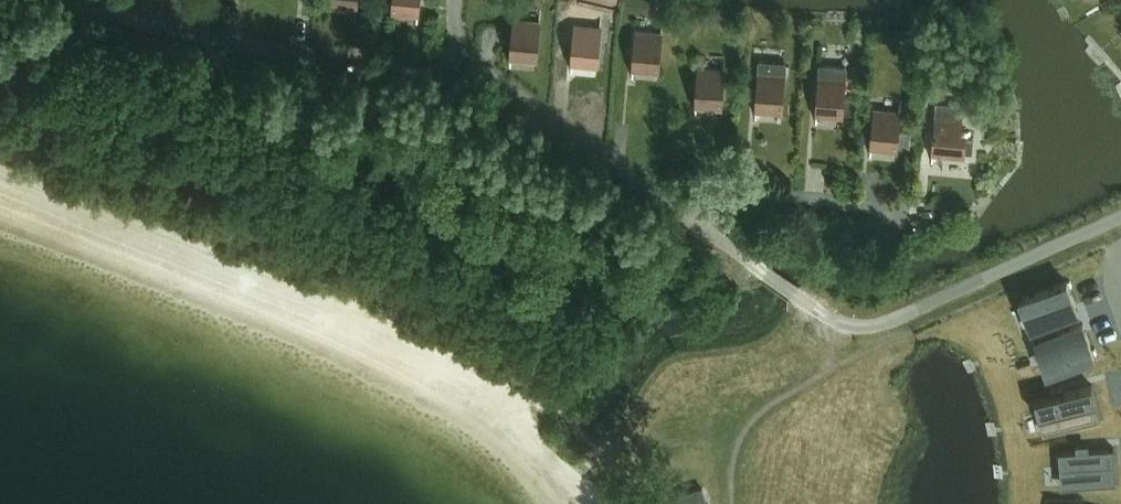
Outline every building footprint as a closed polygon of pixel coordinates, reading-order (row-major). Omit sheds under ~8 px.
[(359,0),(332,0),(331,6),(358,8),(359,0)] [(393,12),(419,15),(421,0),(394,0),(393,12)] [(537,60),(541,21),(514,19),(511,58),(537,60)] [(598,66),(602,27),(575,25),(572,63),(598,66)] [(659,71),(663,33),(637,30),(633,69),(659,71)] [(786,62),(760,60),(756,110),(783,112),(786,62)] [(847,66),(820,64),(817,114),(843,116),(843,112),(856,112),(856,98),(844,98),(847,66)] [(723,108),(725,69),(699,67),(696,106),(723,108)] [(964,103),(938,100),(932,153),(964,156),(965,152),(973,152),(974,138),(966,138),(967,129),(961,129),(964,103)] [(898,150),(901,111),(875,109),(871,147),(898,150)] [(1077,309),(1064,278),(1021,295),(1037,332),(1052,369),(1095,351),(1082,320),(1059,330),(1057,324),(1054,318),(1077,309)] [(1095,386),(1040,395),(1042,411),(1057,409),(1060,428),(1101,421),(1095,386)] [(1042,444),(1042,460),(1056,460),(1056,479),(1098,479),(1098,444),(1042,444)] [(702,488),(682,495),(685,503),(707,503),(702,488)]
